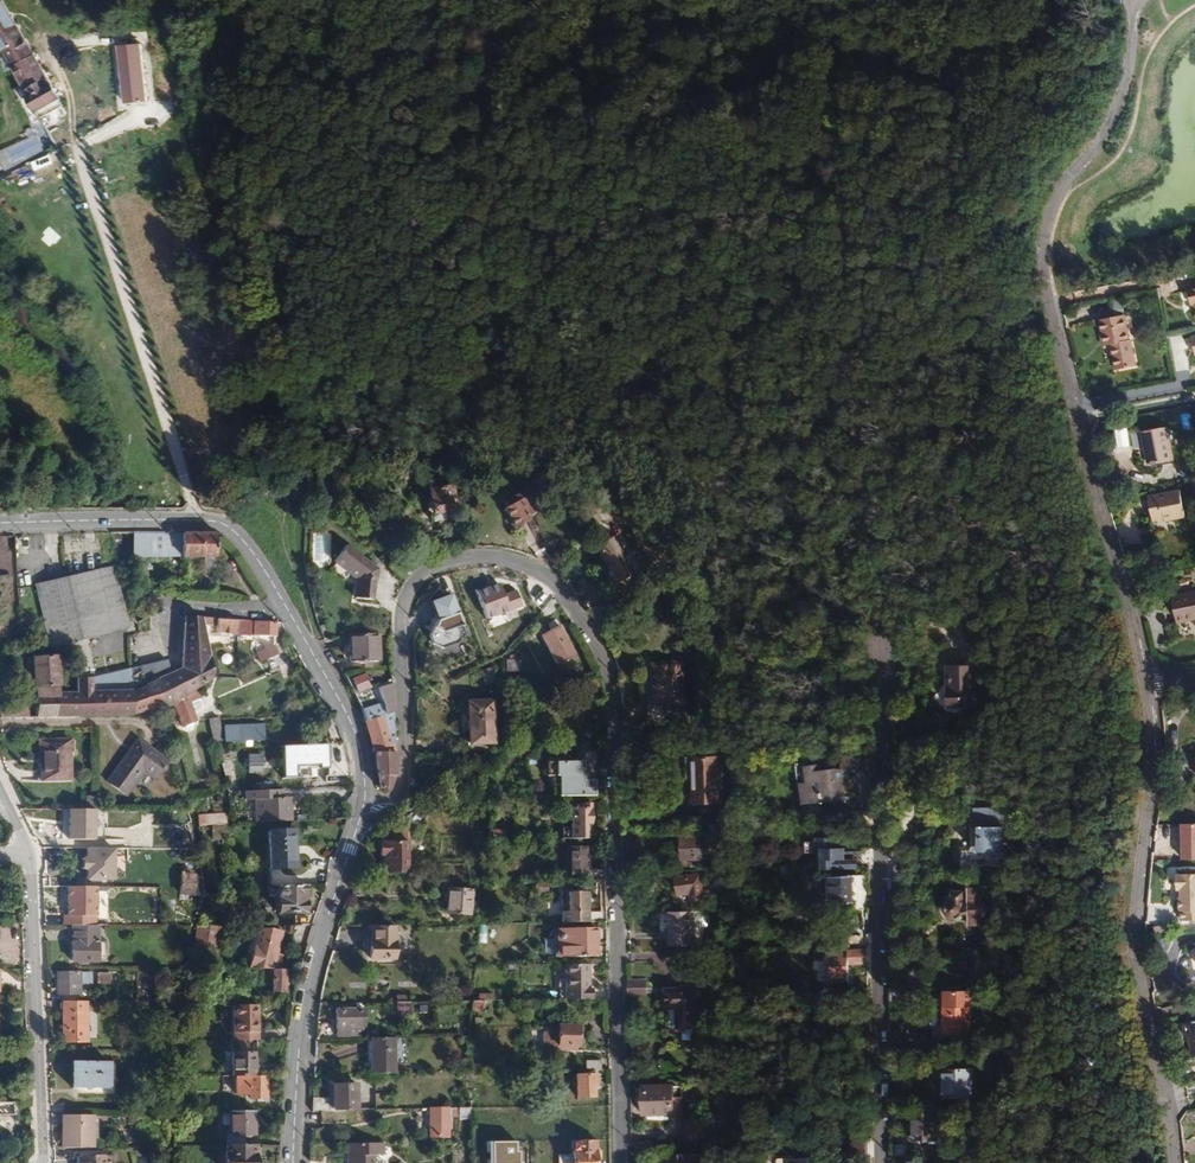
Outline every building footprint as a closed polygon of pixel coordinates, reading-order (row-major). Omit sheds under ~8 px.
[(0,5),(0,68),(37,130),(81,104),(67,80),(51,90),(0,5)] [(150,103),(143,42),(115,45),(122,106),(150,103)] [(44,149),(54,145),(49,132),(39,136),(44,149)] [(0,151),(0,161),(4,169),(44,152),(37,135),(0,151)] [(1109,345),(1111,344),(1129,340),(1124,314),(1100,320),(1105,342),(1108,341),(1109,345)] [(1129,340),(1111,344),(1117,371),(1137,366),(1131,340),(1129,340)] [(1147,446),(1150,466),(1174,461),(1167,427),(1142,432),(1145,447),(1147,446)] [(459,432),(446,437),(446,450),(451,450),(451,460),(461,458),(459,432)] [(450,504),(449,499),(454,498),(453,486),(429,489),(430,502),(427,505),(428,512),(433,515),(444,514),(451,513),(450,504)] [(506,507),(503,509),(514,529),(529,520),(527,516),(536,511),(524,491),(503,502),(506,507)] [(1181,491),(1148,498),(1153,521),(1165,519),(1172,517),(1173,520),(1186,517),(1181,491)] [(445,521),(444,514),(433,515),(434,523),(445,521)] [(1133,535),(1136,529),(1123,522),(1119,529),(1133,535)] [(182,557),(182,534),(133,534),(133,557),(182,557)] [(215,558),(215,534),(182,534),(182,557),(182,558),(215,558)] [(613,538),(595,547),(611,578),(629,568),(613,538)] [(347,545),(333,563),(354,579),(353,598),(372,600),(374,581),(377,581),(378,570),(347,545)] [(411,570),(395,558),(388,567),(404,579),(411,570)] [(36,585),(50,648),(129,630),(115,566),(36,585)] [(502,595),(498,584),(475,593),(485,621),(523,607),(516,590),(502,595)] [(1173,600),(1178,623),(1194,620),(1194,593),(1193,593),(1193,596),(1173,600)] [(466,634),(451,595),(428,604),(435,624),(428,638),(432,651),(441,658),(459,651),(465,642),(466,634)] [(196,690),(201,686),(213,678),(217,667),(214,656),(203,626),(202,619),(185,618),(181,670),(170,674),(167,661),(130,670),(132,715),(161,708),(165,707),(168,706),(174,705),(196,690)] [(275,636),(276,623),(202,619),(203,626),(216,627),(216,634),(228,634),(275,636)] [(541,636),(556,664),(574,655),(559,626),(541,636)] [(380,662),(379,634),(348,635),(349,662),(380,662)] [(266,650),(257,654),(261,662),(278,654),(275,646),(264,644),(266,650)] [(59,695),(57,656),(32,658),(35,718),(52,717),(52,696),(59,695)] [(518,660),(507,660),(507,672),(518,672),(518,660)] [(681,662),(650,664),(653,710),(684,708),(681,662)] [(948,668),(949,706),(975,705),(974,668),(948,668)] [(132,715),(130,670),(97,677),(90,679),(85,679),(77,679),(77,695),(59,695),(52,696),(52,717),(132,715)] [(366,675),(352,680),(357,692),(371,687),(366,675)] [(601,693),(601,680),(583,680),(583,693),(601,693)] [(395,752),(393,709),(392,684),(378,688),(382,703),(362,709),(375,755),(379,789),(388,790),(392,777),(395,752)] [(193,713),(189,702),(199,699),(196,690),(174,705),(168,706),(173,723),(178,721),(181,728),(195,722),(193,713)] [(521,693),(510,698),(516,710),(527,704),(521,693)] [(203,709),(199,699),(189,702),(193,713),(203,709)] [(467,701),(468,750),(486,750),(486,744),(494,744),(493,701),(467,701)] [(340,733),(333,714),(328,716),(329,718),(325,720),(332,744),(343,744),(340,733)] [(264,740),(263,726),(226,728),(226,742),(247,741),(252,740),(264,740)] [(640,750),(640,739),(623,739),(624,750),(640,750)] [(137,740),(106,782),(126,797),(143,773),(154,781),(168,762),(137,740)] [(69,741),(40,741),(41,780),(70,780),(69,741)] [(327,745),(282,747),(283,780),(295,779),(294,767),(319,766),(321,769),(328,768),(327,745)] [(869,775),(873,758),(844,752),(840,769),(842,769),(869,775)] [(263,754),(248,755),(249,773),(264,772),(263,754)] [(693,758),(694,802),(721,803),(720,757),(693,758)] [(242,791),(234,761),(223,764),(230,792),(242,791)] [(583,780),(583,774),(583,762),(548,762),(548,776),(552,776),(552,795),(595,795),(595,780),(587,780),(583,780)] [(845,799),(842,769),(840,769),(821,770),(821,765),(807,766),(806,762),(797,763),(802,804),(845,799)] [(293,821),(291,798),(284,798),(283,790),(246,791),(247,800),(256,800),(257,823),(293,821)] [(95,799),(95,797),(85,797),(85,810),(96,810),(95,799)] [(592,839),(592,804),(587,804),(587,809),(570,809),(570,839),(592,839)] [(94,842),(94,811),(69,811),(68,842),(94,842)] [(192,820),(189,811),(178,811),(178,821),(192,820)] [(228,824),(227,814),(199,816),(200,825),(228,824)] [(1182,822),(1182,858),(1194,858),(1194,822),(1182,822)] [(973,826),(973,861),(992,861),(992,851),(1003,851),(1002,827),(973,826)] [(855,860),(855,848),(848,848),(848,837),(838,838),(838,828),(828,828),(828,838),(827,838),(826,849),(832,849),(832,869),(865,869),(865,859),(855,860)] [(506,839),(506,830),(490,830),(490,839),(506,839)] [(269,832),(271,869),(296,868),(295,831),(269,832)] [(384,858),(384,873),(402,873),(402,832),(384,832),(384,841),(380,841),(380,858),(384,858)] [(682,836),(683,860),(717,859),(716,836),(682,836)] [(113,879),(114,847),(85,846),(85,855),(81,855),(81,868),(86,869),(86,878),(113,879)] [(605,881),(605,870),(588,871),(588,847),(567,847),(567,880),(587,880),(587,881),(605,881)] [(913,877),(913,865),(894,865),(895,877),(913,877)] [(649,872),(628,872),(628,885),(648,884),(649,872)] [(1177,872),(1176,890),(1182,890),(1181,918),(1194,918),(1194,872),(1177,872)] [(185,875),(184,896),(197,897),(197,876),(185,875)] [(699,875),(675,878),(677,895),(689,894),(690,902),(703,901),(699,875)] [(852,876),(830,877),(831,903),(853,902),(852,876)] [(913,891),(913,877),(895,877),(890,877),(890,891),(913,891)] [(98,924),(97,885),(66,885),(67,914),(63,914),(63,924),(98,924)] [(306,913),(307,886),(279,886),(278,913),(306,913)] [(967,916),(967,926),(980,926),(979,888),(954,888),(948,893),(952,898),(947,903),(945,906),(945,909),(945,911),(946,914),(948,916),(949,918),(952,919),(955,919),(957,919),(960,918),(962,916),(967,916)] [(605,923),(605,911),(588,911),(588,892),(564,892),(564,889),(558,890),(558,923),(605,923)] [(447,890),(445,914),(470,915),(472,892),(447,890)] [(694,945),(694,928),(705,927),(707,925),(709,923),(710,920),(709,917),(709,915),(705,912),(669,912),(669,945),(694,945)] [(395,961),(395,926),(372,927),(372,941),(370,941),(370,961),(395,961)] [(99,961),(98,927),(73,927),(73,961),(81,961),(88,961),(99,961)] [(218,951),(223,927),(200,927),(197,948),(218,951)] [(596,929),(556,929),(556,957),(597,956),(596,929)] [(279,954),(284,931),(260,930),(251,969),(274,969),(280,969),(283,955),(279,954)] [(867,964),(867,949),(827,950),(827,962),(831,962),(832,985),(849,985),(849,965),(867,964)] [(589,988),(588,964),(565,965),(565,1000),(592,999),(591,988),(589,988)] [(286,993),(287,970),(280,969),(274,969),(273,992),(286,993)] [(92,973),(57,974),(57,995),(81,994),(81,985),(92,984),(92,973)] [(99,973),(98,984),(110,985),(111,974),(99,973)] [(643,994),(643,982),(628,983),(628,994),(643,994)] [(665,989),(665,1009),(676,1008),(676,1030),(698,1031),(698,989),(665,989)] [(906,1003),(906,989),(888,990),(889,1003),(906,1003)] [(944,991),(943,1037),(968,1038),(968,1007),(972,1006),(972,991),(944,991)] [(87,1012),(87,1002),(62,1001),(63,1042),(87,1042),(87,1025),(87,1012)] [(484,1011),(484,1001),(472,1001),(473,1011),(484,1011)] [(410,1015),(410,1003),(396,1003),(396,1016),(410,1015)] [(260,1040),(259,1005),(234,1005),(235,1041),(246,1041),(260,1040)] [(335,1011),(335,1037),(346,1036),(346,1027),(363,1027),(363,1010),(335,1011)] [(95,1025),(95,1012),(87,1012),(87,1025),(95,1025)] [(1194,1052),(1194,1022),(1184,1024),(1187,1039),(1193,1038),(1194,1052)] [(542,1032),(542,1046),(577,1046),(578,1026),(550,1026),(550,1032),(542,1032)] [(395,1074),(394,1038),(370,1039),(370,1074),(395,1074)] [(255,1076),(254,1053),(246,1053),(246,1044),(233,1044),(233,1076),(238,1076),(255,1076)] [(109,1089),(109,1063),(72,1062),(71,1088),(78,1089),(109,1089)] [(600,1071),(599,1062),(586,1062),(586,1071),(600,1071)] [(115,1095),(116,1063),(109,1063),(109,1089),(78,1089),(78,1095),(115,1095)] [(944,1070),(944,1097),(971,1097),(971,1070),(944,1070)] [(267,1098),(267,1076),(255,1076),(238,1076),(238,1094),(251,1094),(251,1099),(267,1098)] [(594,1097),(594,1089),(593,1076),(576,1076),(576,1097),(594,1097)] [(357,1098),(357,1084),(331,1085),(331,1087),(332,1100),(328,1100),(313,1101),(313,1111),(322,1111),(341,1111),(357,1110),(357,1108),(357,1098)] [(672,1114),(672,1098),(672,1086),(642,1087),(642,1115),(672,1114)] [(681,1114),(681,1097),(672,1098),(672,1114),(681,1114)] [(369,1108),(369,1098),(357,1098),(357,1108),(369,1108)] [(15,1103),(0,1103),(0,1115),(15,1115),(15,1103)] [(448,1139),(448,1109),(429,1109),(429,1139),(448,1139)] [(470,1121),(470,1109),(464,1109),(458,1109),(458,1119),(458,1121),(470,1121)] [(341,1123),(341,1111),(322,1111),(322,1124),(341,1123)] [(256,1136),(255,1112),(231,1113),(232,1136),(227,1136),(227,1146),(245,1146),(245,1136),(256,1136)] [(913,1114),(913,1140),(936,1140),(935,1113),(913,1114)] [(93,1122),(93,1116),(63,1116),(62,1148),(93,1148),(93,1139),(93,1124),(93,1122)] [(512,1119),(512,1131),(533,1131),(534,1118),(520,1118),(519,1119),(512,1119)] [(696,1142),(696,1119),(680,1119),(680,1142),(696,1142)] [(846,1141),(846,1158),(866,1158),(866,1140),(846,1141)] [(594,1141),(571,1141),(572,1162),(594,1162),(594,1159),(595,1151),(594,1141)] [(374,1155),(383,1156),(382,1144),(347,1145),(347,1162),(374,1162),(374,1155)] [(908,1157),(908,1144),(891,1144),(891,1158),(908,1157)] [(257,1154),(255,1155),(255,1146),(245,1146),(227,1146),(227,1155),(226,1155),(226,1162),(257,1162),(257,1154)]
